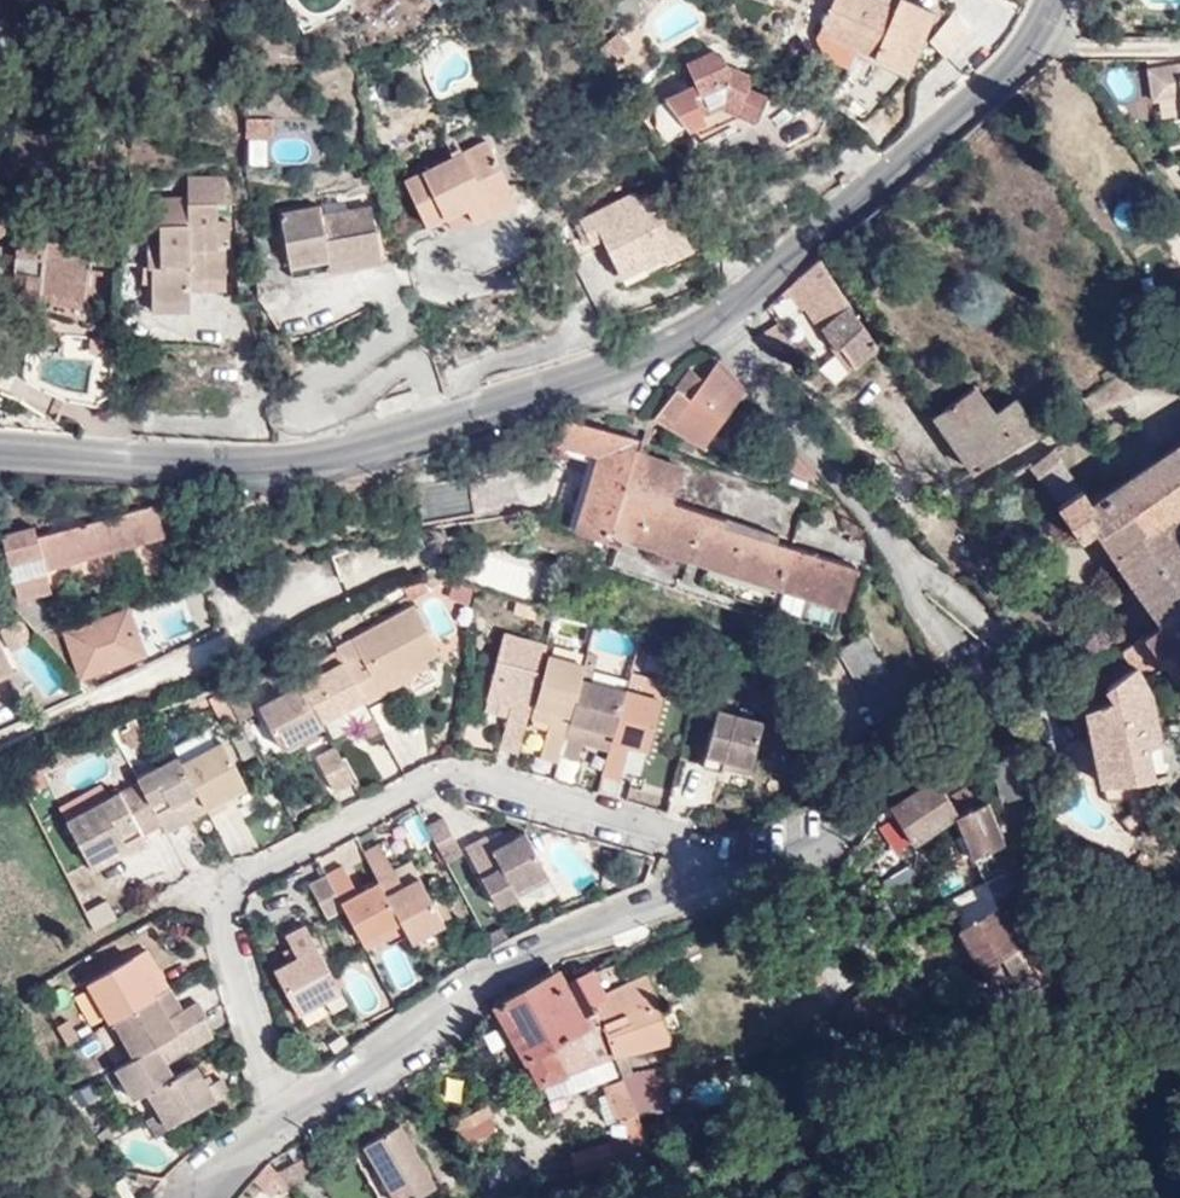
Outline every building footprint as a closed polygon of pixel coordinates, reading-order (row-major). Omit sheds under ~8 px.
[(819,35),(905,69),(930,10),(906,0),(899,0),(895,8),(877,0),(835,0),(819,35)] [(564,20),(576,34),(584,28),(577,18),(564,20)] [(619,34),(601,48),(610,62),(629,46),(619,34)] [(698,86),(692,87),(668,98),(662,101),(687,133),(704,125),(701,115),(725,106),(757,121),(767,98),(744,89),(748,77),(726,68),(722,55),(716,58),(714,52),(688,63),(698,86)] [(1154,70),(1158,100),(1179,97),(1179,66),(1154,70)] [(668,98),(692,87),(690,82),(664,92),(668,98)] [(247,118),(247,136),(274,136),(274,118),(247,118)] [(489,204),(513,194),(488,142),(406,180),(426,226),(466,209),(473,220),(492,210),(489,204)] [(225,242),(229,242),(229,219),(218,220),(216,200),(224,200),(223,175),(185,175),(185,195),(152,195),(153,222),(159,223),(187,221),(187,239),(160,240),(148,241),(149,265),(153,265),(152,280),(154,307),(192,305),(192,285),(227,285),(225,255),(225,242)] [(639,257),(644,265),(666,257),(667,260),(693,248),(674,210),(669,213),(658,192),(640,202),(636,194),(581,220),(591,245),(603,240),(617,267),(639,257)] [(517,199),(513,194),(489,204),(492,210),(517,199)] [(44,238),(88,249),(92,220),(31,207),(25,248),(20,248),(18,269),(28,273),(27,284),(25,284),(20,289),(20,294),(25,300),(38,303),(40,290),(81,300),(86,258),(42,249),(44,238)] [(327,260),(329,273),(380,262),(370,207),(320,217),(319,208),(281,215),(289,267),(327,260)] [(187,221),(159,223),(160,240),(187,239),(187,221)] [(86,258),(88,249),(44,238),(42,249),(86,258)] [(233,242),(229,242),(225,242),(225,255),(234,255),(233,242)] [(621,277),(644,265),(639,257),(617,267),(621,277)] [(879,344),(821,259),(790,285),(804,304),(835,351),(843,346),(855,364),(879,344)] [(291,279),(329,273),(327,260),(289,267),(291,279)] [(143,279),(152,280),(153,265),(149,265),(144,265),(143,279)] [(804,304),(790,285),(786,288),(799,308),(804,304)] [(705,442),(745,388),(720,358),(706,377),(692,367),(655,414),(705,442)] [(977,385),(935,412),(974,468),(1040,431),(1017,398),(996,412),(977,385)] [(620,539),(647,454),(634,450),(637,437),(564,417),(556,441),(597,453),(574,524),(620,539)] [(1097,530),(1162,621),(1145,635),(1171,668),(1175,673),(1179,669),(1179,525),(1176,518),(1179,515),(1179,441),(1091,499),(1083,487),(1058,504),(1080,538),(1097,530)] [(789,450),(779,459),(785,465),(802,472),(808,467),(789,450)] [(685,467),(647,454),(620,539),(623,535),(842,606),(856,566),(723,522),(725,517),(675,498),(685,467)] [(467,475),(413,485),(419,520),(474,510),(467,475)] [(0,533),(0,547),(14,596),(47,588),(41,568),(161,533),(154,504),(32,537),(29,525),(0,533)] [(244,520),(252,519),(251,513),(235,517),(237,530),(246,526),(244,520)] [(447,594),(467,600),(471,586),(451,580),(447,594)] [(408,598),(426,592),(422,581),(405,588),(408,598)] [(81,684),(148,659),(128,606),(61,632),(81,684)] [(426,658),(437,651),(413,606),(336,647),(339,651),(359,689),(362,697),(365,701),(380,693),(375,684),(426,658)] [(353,617),(331,629),(336,639),(358,626),(353,617)] [(546,642),(504,630),(486,693),(510,700),(498,744),(518,749),(546,642)] [(867,632),(840,649),(887,731),(901,723),(908,734),(921,727),(867,632)] [(1,675),(13,668),(0,643),(0,696),(9,691),(1,675)] [(596,650),(586,648),(584,660),(593,662),(596,650)] [(359,689),(339,651),(314,662),(318,673),(303,682),(322,718),(340,709),(336,701),(359,689)] [(548,653),(534,703),(571,713),(580,675),(583,662),(548,653)] [(380,693),(410,677),(410,676),(430,665),(426,658),(375,684),(380,693)] [(593,662),(584,660),(583,662),(580,675),(589,678),(593,662)] [(1138,665),(1106,685),(1114,698),(1085,707),(1101,783),(1102,783),(1145,779),(1153,778),(1148,744),(1161,742),(1153,694),(1148,683),(1138,665)] [(566,723),(561,749),(578,753),(583,738),(585,729),(611,736),(609,745),(602,772),(618,775),(628,740),(647,745),(660,693),(627,684),(626,687),(589,678),(580,675),(571,713),(566,723)] [(322,718),(303,682),(261,704),(284,745),(306,734),(305,730),(312,727),(314,730),(326,723),(322,718)] [(340,709),(362,697),(359,689),(336,701),(340,709)] [(532,714),(550,719),(566,723),(571,713),(534,703),(532,714)] [(726,751),(751,759),(763,716),(719,704),(704,758),(722,765),(724,759),(726,751)] [(370,738),(382,732),(372,713),(358,719),(370,738)] [(541,754),(558,758),(561,749),(566,723),(550,719),(541,754)] [(585,729),(583,738),(609,745),(611,736),(585,729)] [(183,753),(140,776),(141,779),(164,821),(169,830),(187,821),(182,814),(180,807),(204,794),(207,802),(214,812),(232,803),(229,798),(227,794),(248,783),(225,739),(186,759),(183,753)] [(332,746),(313,756),(331,790),(350,780),(332,746)] [(750,765),(751,759),(726,751),(724,759),(750,765)] [(936,778),(891,807),(916,842),(958,814),(948,797),(936,778)] [(144,832),(164,821),(141,779),(69,818),(91,861),(125,841),(131,851),(132,853),(150,844),(144,832)] [(1147,796),(1145,779),(1102,783),(1105,800),(1125,799),(1131,798),(1147,796)] [(251,788),(248,783),(227,794),(229,798),(251,788)] [(180,807),(182,814),(207,802),(204,794),(180,807)] [(1171,801),(1179,812),(1179,794),(1171,801)] [(988,802),(958,814),(974,856),(1005,842),(988,802)] [(212,818),(233,857),(255,845),(234,806),(212,818)] [(405,816),(416,850),(432,844),(420,811),(405,816)] [(441,813),(427,821),(444,854),(459,846),(441,813)] [(493,844),(490,836),(486,832),(466,842),(498,903),(518,893),(512,883),(546,865),(526,827),(517,832),(513,823),(500,830),(504,839),(493,844)] [(500,830),(490,836),(493,844),(504,839),(500,830)] [(368,848),(382,877),(384,879),(400,870),(383,839),(368,848)] [(95,870),(131,851),(125,841),(91,861),(95,870)] [(346,861),(328,869),(347,904),(368,943),(407,922),(410,929),(413,935),(447,918),(422,873),(406,882),(391,891),(384,879),(382,877),(360,888),(346,861)] [(512,883),(518,893),(551,875),(546,865),(512,883)] [(347,904),(328,869),(313,878),(331,912),(347,904)] [(391,891),(406,882),(400,870),(384,879),(391,891)] [(86,913),(96,931),(117,920),(108,902),(86,913)] [(1054,972),(1053,969),(1033,935),(1021,942),(1013,927),(1000,904),(960,927),(990,979),(1009,967),(1014,976),(1036,963),(1045,978),(1054,972)] [(289,930),(295,943),(301,952),(291,957),(278,964),(299,1004),(302,1008),(343,986),(320,942),(308,920),(289,930)] [(486,930),(491,940),(508,932),(502,921),(486,930)] [(368,943),(371,948),(410,929),(407,922),(368,943)] [(397,991),(418,981),(399,941),(379,950),(397,991)] [(301,952),(295,943),(286,948),(291,957),(301,952)] [(159,992),(162,990),(171,984),(149,947),(136,954),(159,992)] [(206,1014),(208,1013),(199,997),(184,1006),(175,1011),(162,990),(159,992),(136,954),(91,980),(113,1019),(117,1018),(137,1054),(162,1040),(176,1032),(206,1014)] [(597,1005),(607,990),(595,966),(572,975),(567,978),(561,967),(494,1003),(540,1083),(547,1080),(549,1080),(613,1050),(597,1005)] [(613,1050),(622,1075),(634,1072),(625,1048),(675,1040),(649,971),(608,991),(607,990),(597,1005),(613,1050)] [(175,1011),(184,1006),(171,984),(162,990),(175,1011)] [(216,1032),(206,1014),(176,1032),(185,1049),(216,1032)] [(71,1018),(60,1023),(71,1044),(83,1037),(71,1018)] [(185,1049),(176,1032),(162,1040),(171,1057),(185,1049)] [(137,1054),(122,1062),(140,1095),(152,1088),(173,1122),(233,1087),(224,1073),(212,1079),(200,1060),(180,1072),(171,1057),(162,1040),(137,1054)] [(642,1153),(649,1143),(622,1075),(604,1082),(618,1117),(624,1115),(638,1155),(642,1153)] [(485,1099),(450,1117),(455,1126),(490,1108),(485,1099)] [(1113,1110),(1106,1110),(1105,1126),(1112,1126),(1113,1110)] [(366,1142),(398,1197),(407,1197),(427,1186),(431,1176),(401,1123),(366,1142)] [(101,1130),(110,1142),(120,1136),(111,1124),(101,1130)] [(366,1142),(354,1149),(383,1197),(398,1197),(366,1142)] [(281,1170),(290,1185),(319,1168),(311,1154),(281,1170)] [(129,1181),(121,1169),(122,1168),(118,1162),(108,1168),(122,1187),(129,1181)] [(281,1190),(290,1185),(281,1170),(275,1173),(271,1175),(281,1190)]
